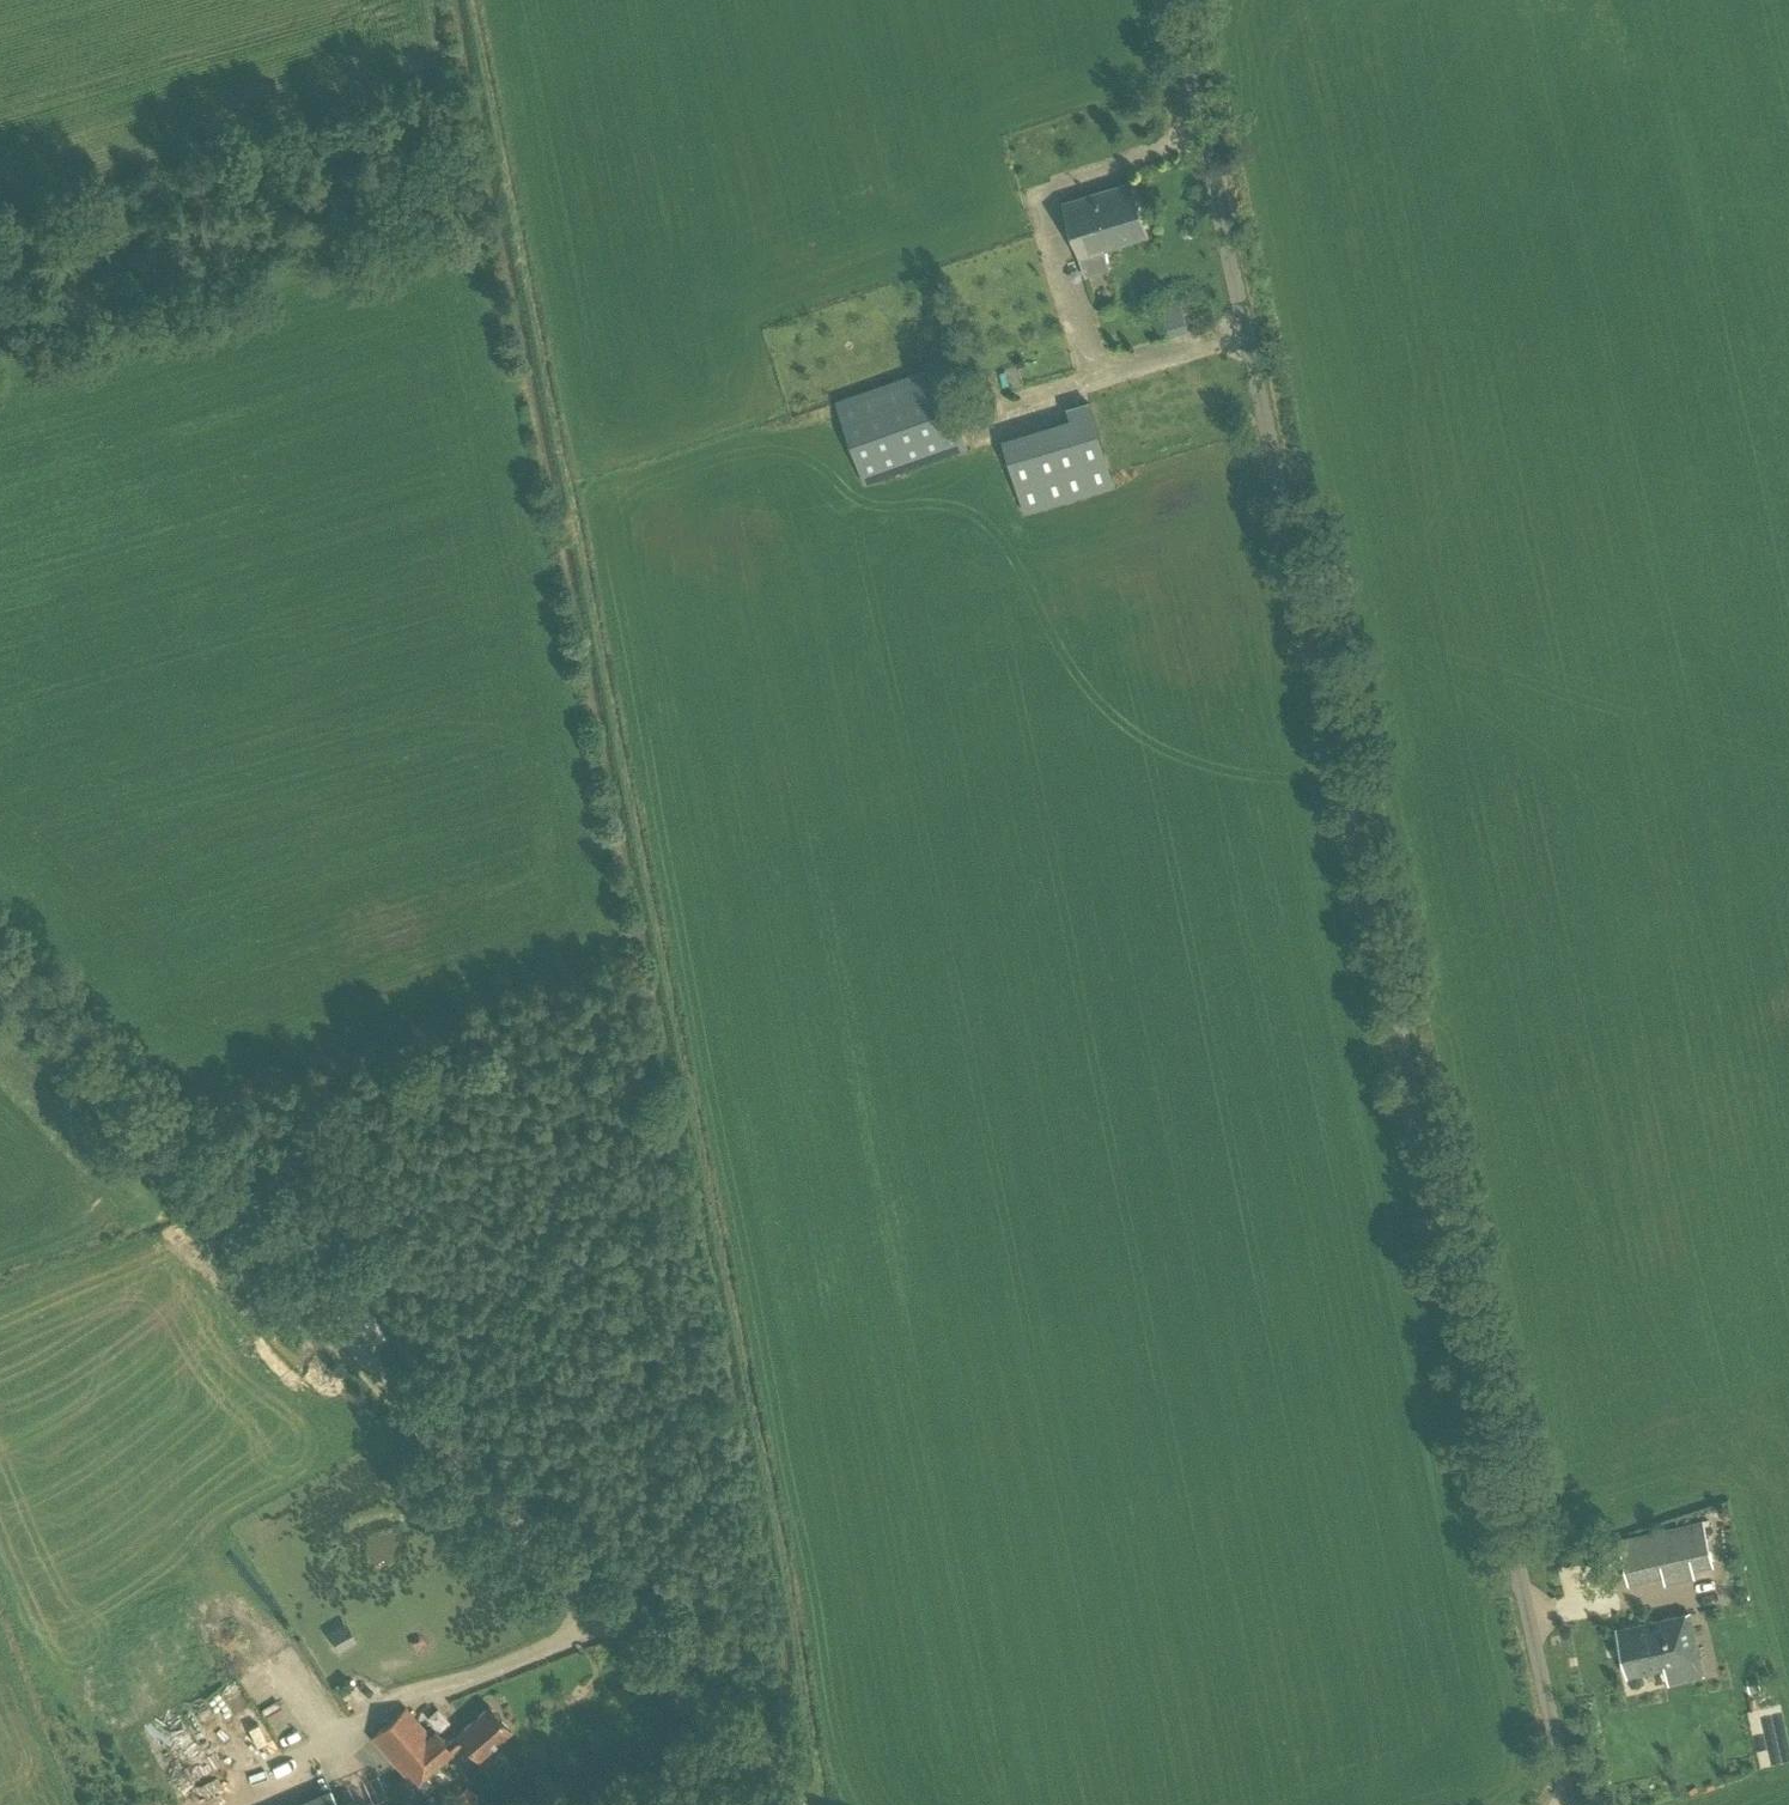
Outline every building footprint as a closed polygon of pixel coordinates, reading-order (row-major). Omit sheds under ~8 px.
[(1086,278),(1111,270),(1105,249),(1149,235),(1132,181),(1063,203),(1080,257),(1086,278)] [(1170,337),(1190,331),(1180,298),(1160,304),(1170,337)] [(865,485),(969,448),(938,364),(836,400),(865,485)] [(1025,513),(1116,486),(1105,449),(1196,422),(1178,365),(1086,392),(1089,402),(1066,408),(1069,418),(1002,438),(1025,513)] [(1628,1579),(1663,1571),(1665,1578),(1694,1571),(1693,1564),(1713,1560),(1703,1515),(1618,1535),(1628,1579)] [(1699,1660),(1689,1613),(1619,1628),(1628,1675),(1664,1667),(1667,1680),(1702,1672),(1699,1660)] [(286,1752),(276,1735),(277,1734),(247,1684),(218,1701),(245,1746),(235,1752),(247,1774),(286,1752)] [(477,1757),(510,1728),(490,1704),(457,1733),(446,1742),(435,1729),(429,1734),(406,1706),(370,1737),(413,1785),(453,1750),(463,1741),(477,1757)] [(287,1804),(338,1804),(330,1786),(287,1804)] [(479,1797),(474,1791),(462,1802),(465,1804),(470,1804),(479,1797)] [(437,1792),(425,1797),(429,1804),(443,1804),(437,1792)]
